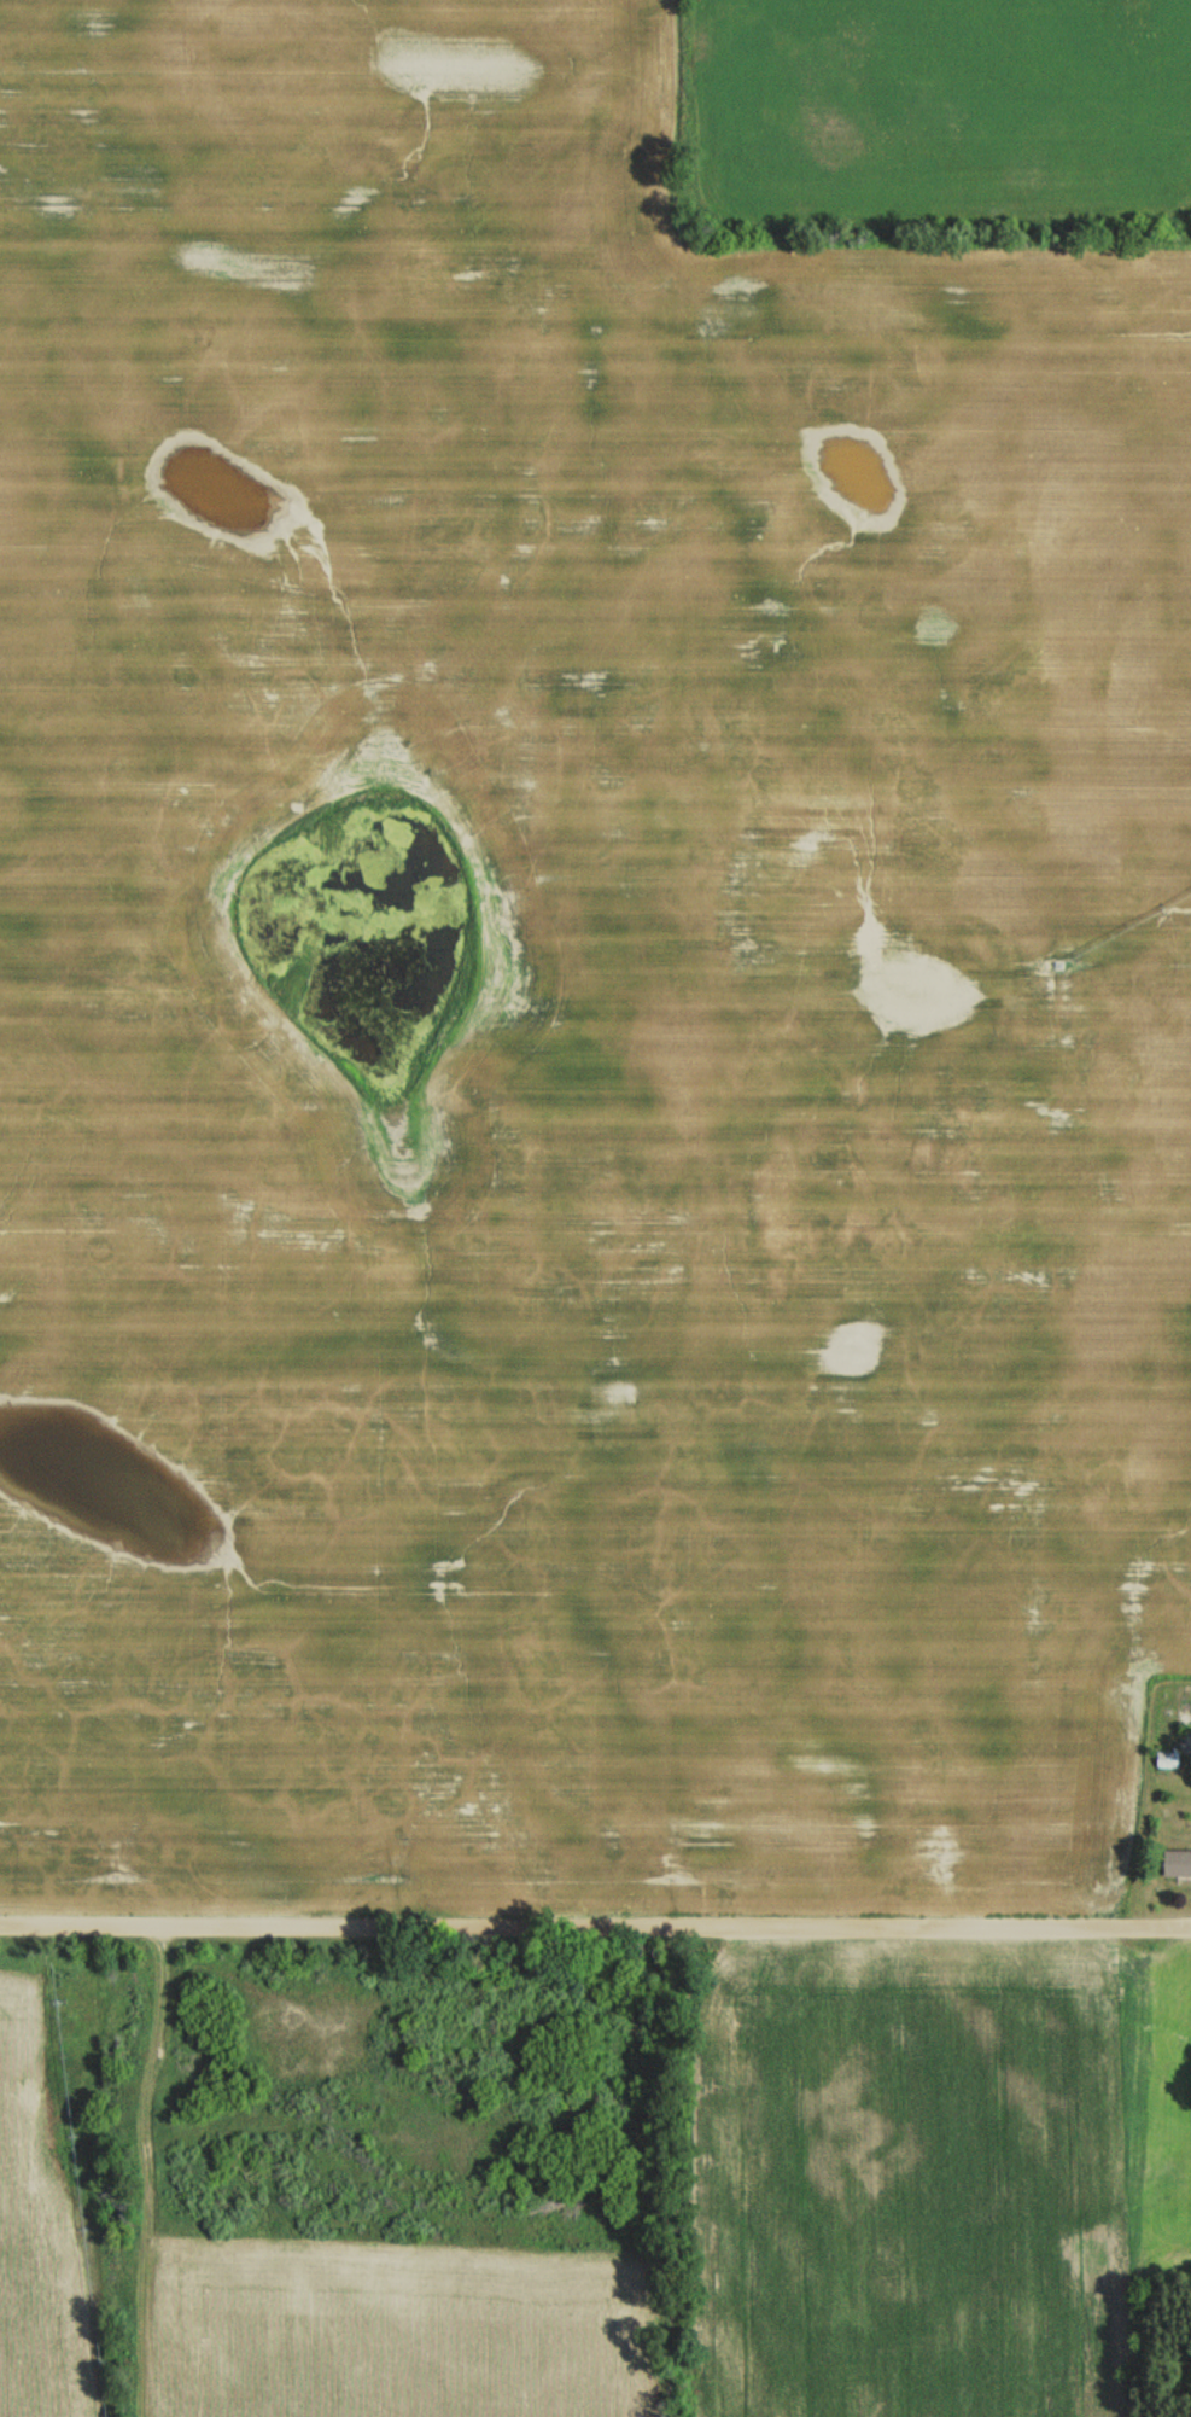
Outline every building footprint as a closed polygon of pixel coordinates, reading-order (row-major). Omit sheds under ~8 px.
[(1162,1852),(1162,1878),(1190,1878),(1190,1852),(1162,1852)]
